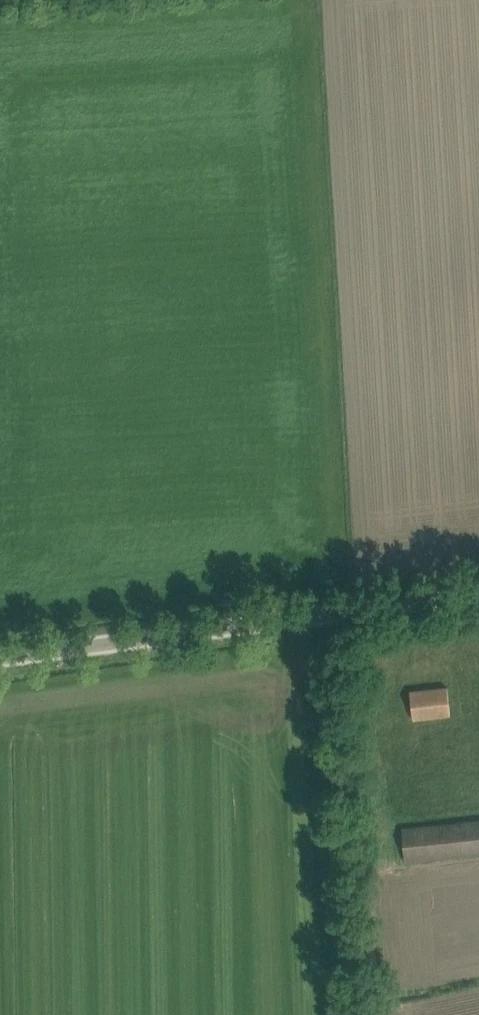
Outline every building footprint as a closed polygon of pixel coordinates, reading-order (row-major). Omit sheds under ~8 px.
[(451,713),(450,707),(448,687),(411,691),(413,717),(451,713)] [(478,851),(478,821),(403,829),(406,859),(478,851)]
